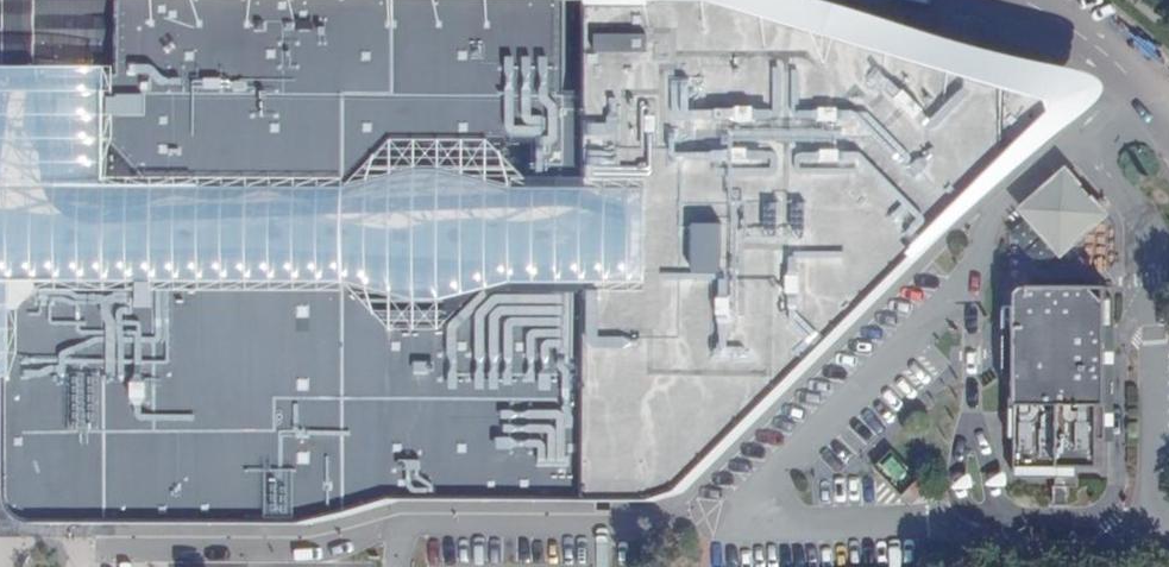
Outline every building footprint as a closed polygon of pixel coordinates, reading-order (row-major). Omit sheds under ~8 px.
[(19,14),(122,15),(122,0),(0,0),(0,14),(19,14)] [(15,506),(42,524),(310,523),(400,500),(654,495),(681,489),(1055,112),(1049,102),(727,20),(640,19),(122,15),(19,14),(0,14),(0,94),(87,94),(143,187),(360,186),(394,144),(496,142),(524,187),(597,187),(595,281),(492,285),(452,331),(398,330),(356,289),(43,298),(22,309),(0,307),(0,505),(15,506)] [(1063,177),(1029,208),(1029,214),(1057,245),(1059,248),(1067,248),(1100,217),(1100,210),(1070,178),(1063,177)] [(1088,281),(1082,275),(1108,276),(1108,233),(1086,232),(1062,254),(1062,276),(1040,276),(1034,284),(1033,289),(1020,288),(1015,293),(1015,313),(1015,330),(1004,330),(1004,370),(1011,377),(1011,417),(1015,417),(1016,478),(1056,479),(1056,487),(1053,488),(1052,505),(1069,505),(1069,488),(1078,488),(1078,479),(1078,468),(1100,468),(1100,453),(1100,428),(1107,428),(1107,319),(1112,320),(1112,318),(1112,300),(1108,299),(1108,288),(1088,287),(1088,282),(1088,281)]
